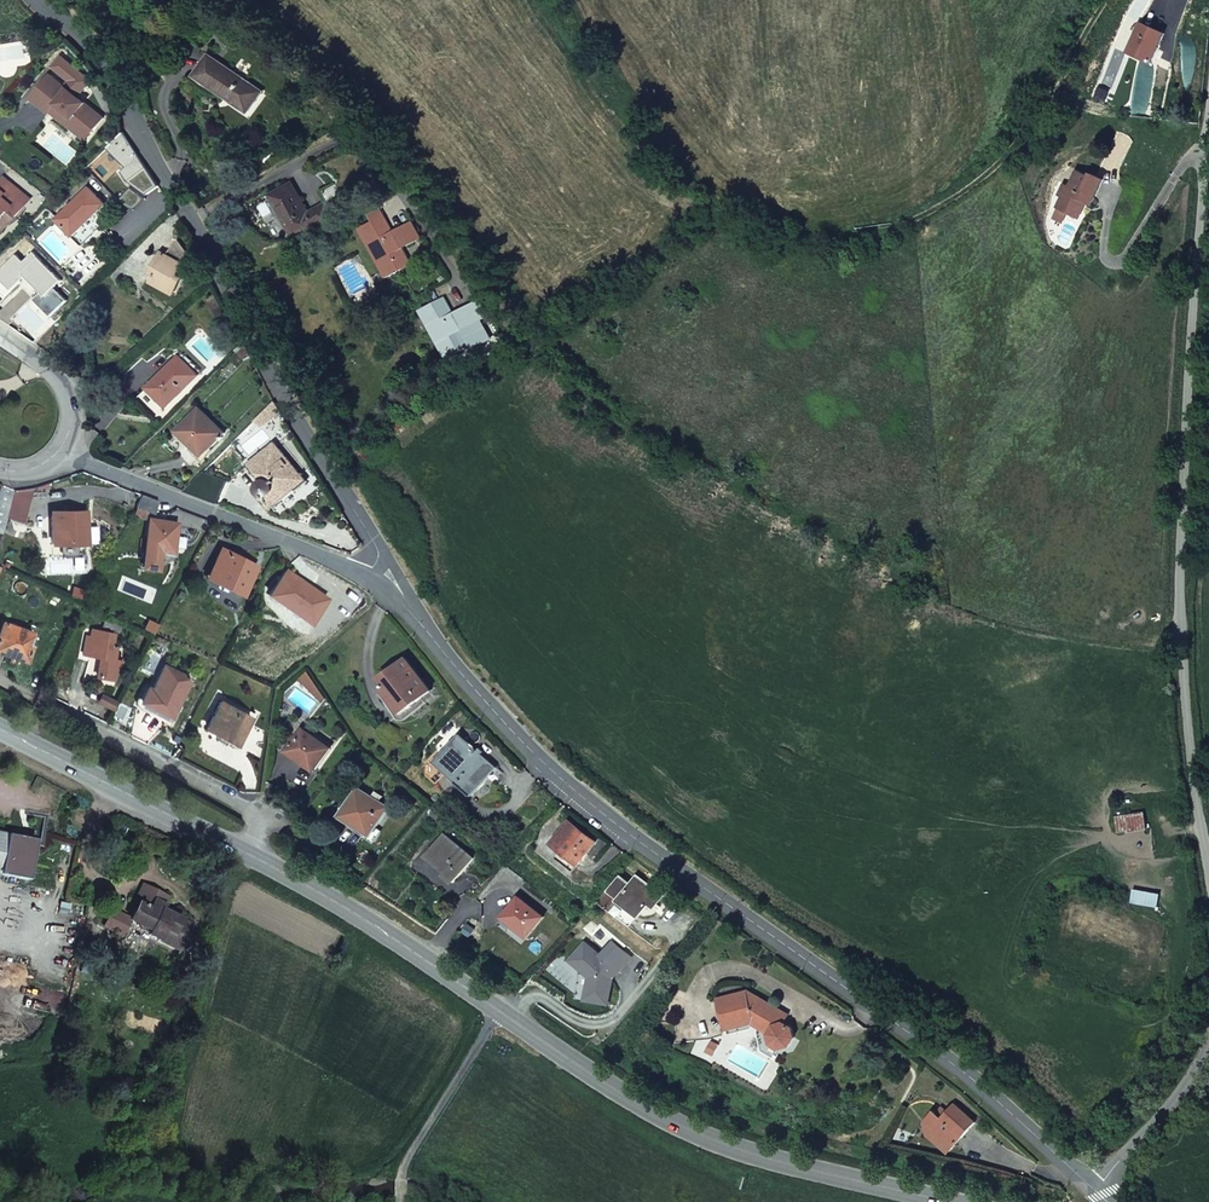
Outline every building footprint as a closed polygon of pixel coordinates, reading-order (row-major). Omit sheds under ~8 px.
[(1151,63),(1165,35),(1140,24),(1127,52),(1151,63)] [(217,90),(248,111),(260,93),(209,57),(208,58),(195,77),(215,92),(217,90)] [(31,98),(49,113),(50,112),(56,105),(60,109),(61,121),(74,119),(93,134),(104,119),(49,75),(31,98)] [(56,105),(50,112),(61,121),(60,109),(56,105)] [(74,119),(61,121),(87,140),(93,134),(74,119)] [(122,130),(105,147),(127,168),(138,156),(122,130)] [(1089,176),(1077,171),(1069,187),(1064,184),(1058,196),(1062,198),(1057,209),(1065,212),(1079,219),(1084,210),(1082,207),(1085,203),(1091,206),(1104,180),(1091,174),(1089,176)] [(9,210),(17,217),(30,199),(3,178),(0,181),(0,222),(9,210)] [(331,214),(347,204),(335,183),(319,193),(325,203),(308,212),(292,184),(271,196),(295,239),(333,218),(331,214)] [(88,187),(57,220),(82,245),(102,225),(94,216),(105,205),(88,187)] [(1057,209),(1052,218),(1061,222),(1065,212),(1057,209)] [(385,217),(374,224),(387,248),(378,253),(391,276),(411,265),(403,249),(394,232),(385,217)] [(398,230),(407,247),(421,240),(411,222),(398,230)] [(387,248),(374,224),(364,229),(378,253),(387,248)] [(398,230),(394,232),(403,249),(407,247),(398,230)] [(155,276),(153,282),(174,294),(192,260),(177,240),(167,255),(162,252),(150,273),(155,276)] [(446,298),(432,305),(446,329),(436,334),(450,358),(473,345),(479,343),(480,345),(491,339),(481,320),(483,319),(473,302),(460,310),(470,327),(464,330),(446,298)] [(480,299),(473,302),(483,319),(489,316),(480,299)] [(446,329),(432,305),(423,310),(436,334),(446,329)] [(460,310),(455,313),(464,330),(470,327),(460,310)] [(252,356),(245,342),(237,351),(244,360),(252,356)] [(147,387),(159,399),(163,395),(170,402),(197,374),(179,356),(147,387)] [(163,395),(159,399),(166,406),(170,402),(163,395)] [(278,407),(274,400),(255,419),(261,424),(278,407)] [(199,408),(176,431),(202,455),(225,433),(199,408)] [(274,443),(249,464),(263,479),(261,481),(260,485),(260,486),(259,488),(260,490),(260,492),(261,494),(258,496),(270,509),(294,488),(296,491),(307,481),(274,443)] [(15,489),(1,484),(0,487),(0,532),(1,532),(15,489)] [(159,500),(142,494),(136,505),(148,509),(154,511),(159,500)] [(148,509),(136,505),(134,509),(145,513),(148,509)] [(63,514),(51,514),(52,543),(87,542),(87,511),(63,511),(63,514)] [(149,518),(145,547),(160,549),(172,551),(176,522),(149,518)] [(160,549),(145,547),(143,565),(157,567),(160,549)] [(256,566),(222,549),(208,575),(242,593),(256,566)] [(297,579),(298,576),(287,568),(270,594),(309,622),(327,597),(305,581),(303,583),(297,579)] [(87,592),(74,588),(72,597),(84,601),(87,592)] [(121,625),(106,619),(103,626),(118,632),(121,625)] [(3,622),(0,631),(0,652),(27,661),(32,645),(29,644),(33,632),(3,622)] [(91,636),(86,635),(82,653),(100,657),(96,675),(113,678),(121,660),(114,658),(116,646),(112,645),(114,633),(92,629),(91,636)] [(403,713),(432,691),(406,658),(381,678),(388,687),(385,689),(403,713)] [(190,678),(164,664),(151,689),(147,687),(141,699),(171,715),(190,678)] [(304,684),(312,678),(307,672),(300,677),(304,684)] [(327,702),(312,678),(304,684),(319,707),(327,702)] [(405,720),(408,719),(436,696),(432,691),(403,713),(385,689),(382,692),(398,718),(401,719),(403,719),(405,720)] [(104,694),(99,702),(116,710),(120,702),(104,694)] [(249,717),(221,701),(208,727),(236,741),(249,717)] [(299,756),(297,760),(313,771),(329,748),(303,730),(289,749),(299,756)] [(495,766),(482,754),(479,757),(475,753),(478,751),(459,733),(437,758),(460,778),(456,782),(470,794),(495,766)] [(287,753),(297,760),(299,756),(289,749),(287,753)] [(460,778),(437,758),(434,762),(456,782),(460,778)] [(389,808),(380,802),(378,804),(373,801),(375,799),(359,789),(341,817),(371,836),(389,808)] [(441,823),(444,819),(433,810),(430,814),(441,823)] [(1144,813),(1117,816),(1119,832),(1146,829),(1144,813)] [(600,859),(610,845),(598,836),(595,840),(570,821),(553,844),(581,865),(591,852),(600,859)] [(0,832),(0,873),(20,877),(50,882),(55,856),(46,855),(48,841),(28,837),(0,832)] [(450,870),(447,873),(445,876),(454,883),(473,859),(444,836),(427,857),(443,870),(446,867),(450,870)] [(57,842),(48,841),(46,855),(55,856),(57,842)] [(656,908),(664,897),(636,876),(631,884),(621,877),(610,891),(620,898),(618,901),(640,917),(650,905),(656,908)] [(168,897),(143,884),(132,903),(136,906),(129,919),(150,931),(148,934),(178,950),(192,924),(162,908),(168,897)] [(1159,894),(1134,889),(1132,899),(1158,903),(1159,894)] [(531,909),(535,903),(523,894),(503,918),(527,937),(543,918),(531,909)] [(113,911),(105,927),(121,935),(129,919),(113,911)] [(583,943),(569,960),(588,976),(586,987),(594,988),(592,1000),(606,1002),(611,976),(607,973),(612,967),(616,970),(628,955),(611,940),(598,955),(583,943)] [(616,970),(612,967),(607,973),(611,976),(616,970)] [(594,988),(586,987),(584,999),(592,1000),(594,988)] [(789,1046),(795,1038),(792,1027),(784,1023),(788,1014),(748,991),(718,999),(725,1024),(754,1016),(773,1027),(769,1034),(771,1044),(780,1049),(789,1046)] [(754,1016),(725,1024),(726,1030),(752,1024),(769,1034),(773,1027),(754,1016)] [(960,1137),(973,1121),(952,1103),(943,1113),(938,1119),(934,1115),(930,1112),(921,1123),(929,1129),(926,1132),(948,1151),(956,1141),(953,1138),(957,1134),(960,1137)] [(939,1109),(934,1115),(938,1119),(943,1113),(939,1109)]
